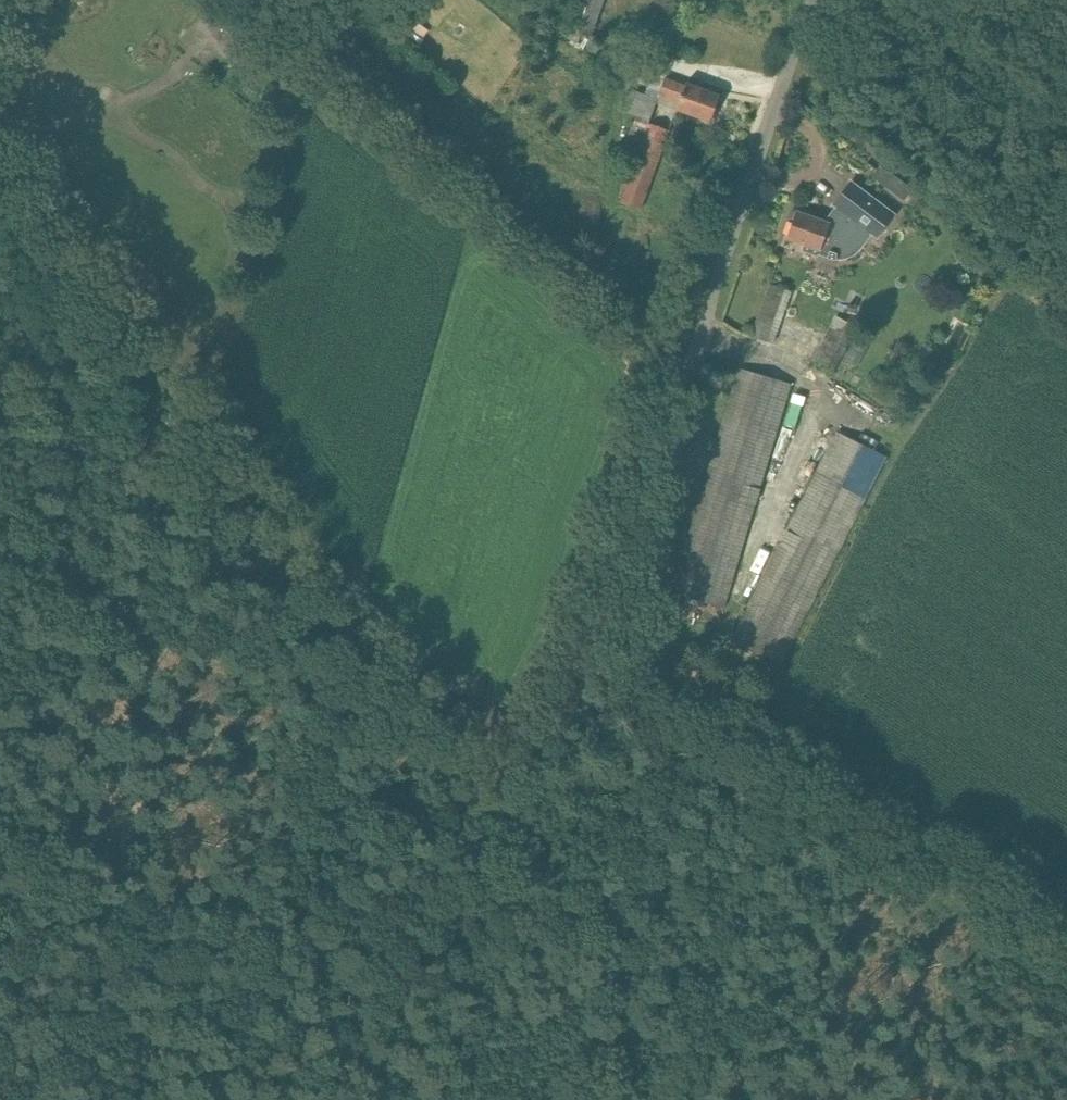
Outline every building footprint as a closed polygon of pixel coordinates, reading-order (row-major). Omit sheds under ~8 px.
[(611,0),(577,0),(566,29),(596,40),(611,0)] [(721,94),(687,82),(686,85),(665,78),(662,86),(659,94),(680,102),(677,109),(711,122),(721,94)] [(662,86),(649,81),(644,94),(630,88),(622,110),(636,115),(623,150),(637,155),(649,122),(659,94),(662,86)] [(637,155),(620,202),(641,209),(670,130),(649,122),(637,155)] [(903,200),(913,187),(880,162),(870,175),(903,200)] [(833,205),(835,207),(825,221),(797,210),(787,238),(821,250),(819,254),(828,257),(840,259),(846,258),(850,257),(854,255),(859,251),(872,234),(878,239),(897,213),(851,180),(833,205)] [(792,291),(771,283),(752,335),(773,343),(792,291)] [(857,329),(837,318),(813,361),(833,373),(857,329)] [(792,384),(740,368),(673,591),(725,607),(792,384)] [(861,433),(857,441),(839,431),(734,639),(782,663),(887,456),(875,450),(879,442),(861,433)]
